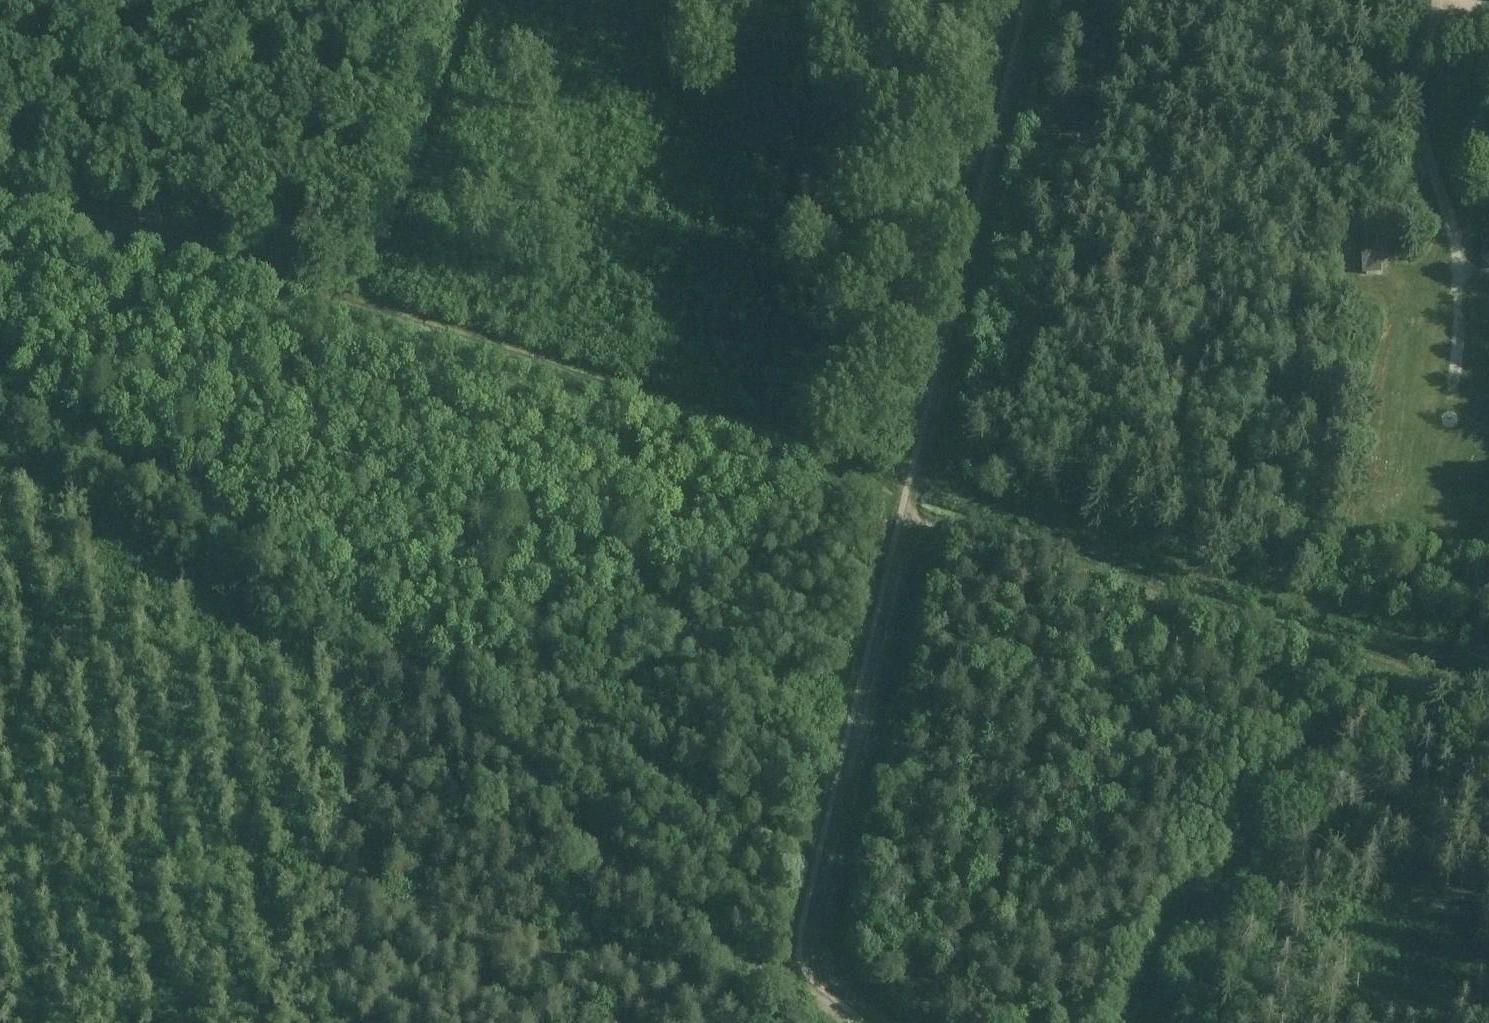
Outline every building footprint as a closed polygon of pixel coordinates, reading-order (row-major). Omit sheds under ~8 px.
[(1377,271),(1377,256),(1364,256),(1365,271),(1377,271)]
